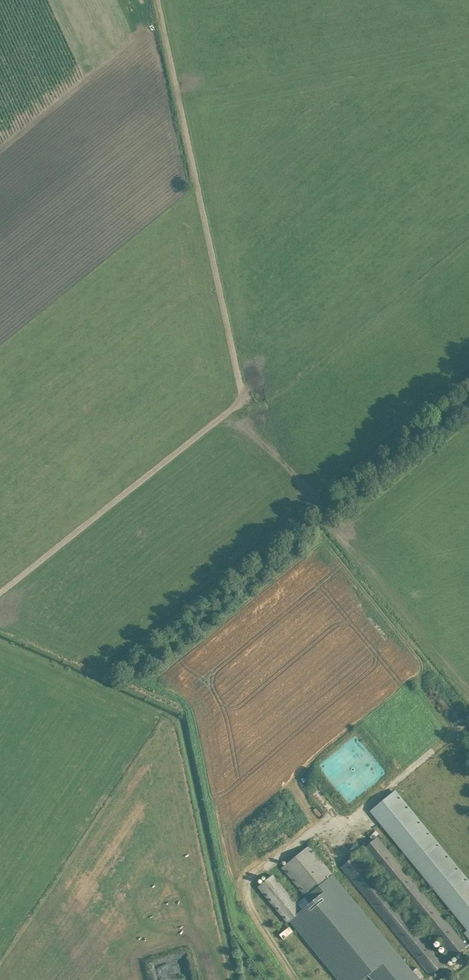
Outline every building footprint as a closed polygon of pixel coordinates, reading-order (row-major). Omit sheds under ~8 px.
[(395,791),(370,811),(462,922),(468,930),(465,933),(468,938),(468,881),(395,791)] [(392,927),(425,968),(431,975),(467,946),(377,838),(364,848),(409,903),(400,911),(355,856),(342,867),(387,922),(384,923),(389,929),(392,927)] [(294,901),(273,875),(259,887),(288,922),(290,920),(339,979),(363,979),(369,975),(374,979),(420,979),(309,846),(283,868),(304,893),(294,901)] [(278,934),(282,939),(289,932),(285,928),(278,934)]
